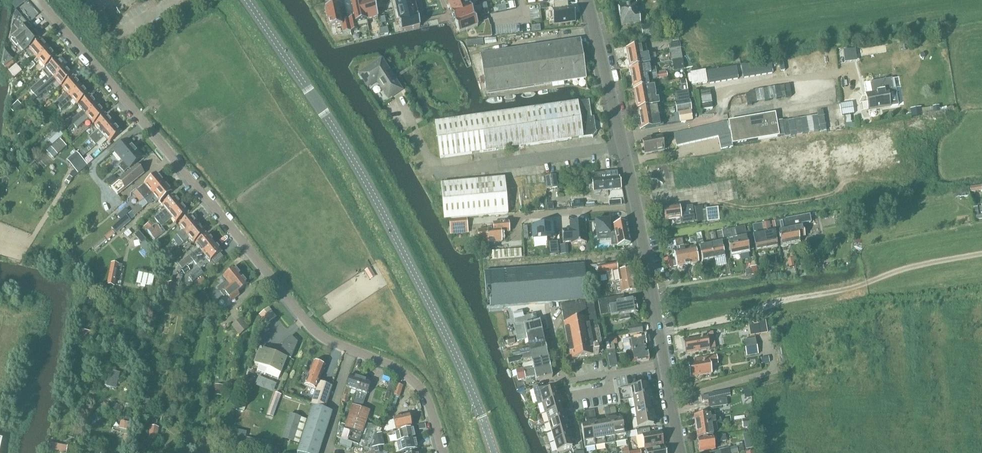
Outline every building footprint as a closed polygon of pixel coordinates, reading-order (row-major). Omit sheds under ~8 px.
[(13,5),(13,6),(16,9),(27,0),(14,0),(13,5)] [(348,19),(350,31),(358,30),(357,27),(368,25),(367,20),(362,0),(359,0),(351,2),(354,18),(348,19)] [(367,20),(378,18),(374,0),(362,0),(367,20)] [(393,10),(415,5),(414,0),(390,0),(393,10)] [(448,2),(452,12),(451,12),(451,13),(470,6),(473,5),(471,0),(454,0),(448,2)] [(555,9),(552,10),(554,25),(575,22),(573,7),(568,8),(567,1),(554,3),(555,9)] [(620,17),(621,26),(640,23),(639,14),(638,14),(637,4),(618,8),(620,17)] [(415,5),(393,10),(395,21),(399,20),(417,16),(417,15),(415,5)] [(338,6),(325,9),(329,28),(342,25),(343,33),(350,31),(348,19),(341,20),(338,6)] [(470,6),(451,13),(455,23),(474,16),(470,6)] [(417,16),(399,20),(401,31),(420,27),(417,16)] [(474,16),(455,23),(459,33),(478,26),(476,21),(474,16)] [(655,34),(672,31),(670,22),(641,28),(642,37),(655,35),(655,34)] [(28,24),(18,33),(12,38),(20,47),(25,42),(29,46),(39,37),(37,35),(37,34),(35,32),(34,32),(28,24)] [(29,50),(37,59),(49,48),(41,40),(29,50)] [(559,43),(480,54),(481,61),(485,87),(486,93),(585,79),(584,72),(585,72),(581,46),(560,49),(559,43)] [(626,49),(627,58),(647,55),(646,49),(648,49),(648,46),(645,46),(645,45),(626,49)] [(49,48),(37,59),(34,61),(36,64),(39,62),(44,67),(56,57),(49,48)] [(843,50),(844,62),(857,60),(855,48),(843,50)] [(682,59),(680,49),(668,51),(670,61),(682,59)] [(647,55),(627,58),(629,67),(649,64),(647,55)] [(4,67),(7,70),(16,62),(13,59),(4,67)] [(34,94),(65,67),(58,59),(42,72),(45,77),(30,90),(34,94)] [(684,69),(682,60),(672,61),(674,71),(684,69)] [(771,60),(741,65),(743,77),(773,72),(771,60)] [(400,90),(381,61),(360,74),(368,86),(377,80),(388,98),(400,90)] [(13,77),(21,71),(16,65),(9,72),(13,77)] [(630,69),(631,79),(651,75),(656,74),(655,69),(650,70),(649,66),(630,69)] [(736,66),(706,71),(708,83),(738,78),(736,66)] [(73,76),(65,67),(34,94),(37,98),(56,81),(61,86),(73,76)] [(651,75),(631,79),(633,88),(652,85),(651,75)] [(57,101),(60,104),(81,86),(74,77),(62,88),(66,93),(61,97),(62,97),(57,101)] [(790,85),(747,90),(748,101),(792,96),(790,85)] [(77,105),(89,95),(81,86),(60,104),(57,107),(60,110),(73,100),(77,105)] [(633,90),(635,99),(654,96),(654,91),(649,92),(649,87),(633,90)] [(703,109),(714,108),(711,89),(701,91),(703,109)] [(866,94),(869,111),(890,107),(887,90),(866,94)] [(675,93),(677,102),(689,100),(687,91),(675,93)] [(78,106),(82,111),(66,126),(69,130),(74,125),(98,105),(90,96),(78,106)] [(654,96),(635,99),(637,109),(658,105),(659,105),(658,99),(655,100),(654,96)] [(588,100),(522,110),(527,146),(592,136),(593,137),(592,138),(593,138),(597,132),(596,132),(595,132),(593,118),(591,118),(588,100)] [(677,103),(678,110),(677,110),(677,113),(691,111),(689,101),(677,103)] [(852,102),(841,104),(842,115),(854,114),(852,102)] [(105,114),(98,105),(74,125),(77,129),(89,119),(93,124),(105,114)] [(832,106),(811,109),(814,129),(836,126),(832,106)] [(637,111),(639,120),(661,116),(660,112),(657,112),(656,107),(637,111)] [(911,108),(912,117),(922,115),(921,107),(911,108)] [(522,110),(506,112),(511,148),(527,146),(522,110)] [(678,113),(680,122),(692,120),(690,111),(678,113)] [(511,148),(506,112),(435,123),(440,158),(511,148)] [(728,122),(732,144),(779,136),(775,114),(728,122)] [(89,138),(92,142),(114,124),(106,115),(94,125),(98,130),(89,138)] [(661,116),(639,120),(640,129),(663,126),(661,116)] [(851,116),(843,117),(844,124),(852,123),(851,116)] [(724,135),(721,123),(674,134),(676,146),(724,135)] [(114,124),(92,142),(95,145),(105,137),(109,143),(121,132),(114,124)] [(718,137),(721,149),(733,146),(730,134),(718,137)] [(664,150),(661,137),(642,140),(645,154),(664,150)] [(54,157),(67,145),(61,138),(47,150),(54,157)] [(127,140),(114,151),(123,163),(119,166),(124,173),(128,169),(129,169),(142,157),(127,140)] [(77,150),(67,158),(79,172),(88,164),(77,150)] [(144,174),(137,165),(119,181),(125,189),(144,174)] [(617,171),(605,173),(607,190),(621,189),(619,177),(618,177),(617,171)] [(607,190),(605,173),(591,174),(593,192),(595,192),(595,193),(600,192),(600,191),(607,190)] [(145,184),(133,194),(141,203),(144,200),(164,183),(157,174),(145,184)] [(557,187),(555,175),(545,177),(547,189),(557,187)] [(441,184),(444,220),(508,214),(504,178),(441,184)] [(172,192),(164,183),(144,200),(147,204),(155,197),(160,202),(172,192)] [(953,196),(956,195),(957,198),(970,196),(968,187),(955,190),(952,190),(953,196)] [(154,219),(158,224),(181,204),(174,195),(162,205),(165,210),(154,219)] [(144,200),(139,205),(142,209),(147,204),(144,200)] [(181,204),(158,224),(161,228),(173,218),(176,223),(188,212),(181,204)] [(139,205),(131,212),(135,216),(142,209),(139,205)] [(682,209),(679,209),(679,206),(663,208),(665,221),(680,218),(681,224),(687,223),(693,222),(692,210),(689,210),(688,208),(686,209),(686,211),(682,211),(682,209)] [(706,209),(708,221),(719,219),(717,207),(706,209)] [(177,235),(180,239),(198,224),(191,215),(179,225),(183,230),(177,235)] [(791,218),(786,219),(790,245),(799,243),(798,238),(804,237),(804,235),(803,235),(802,232),(812,231),(810,215),(802,217),(791,218)] [(126,216),(112,228),(116,234),(131,221),(126,216)] [(780,220),(774,221),(774,222),(776,228),(776,230),(778,230),(779,231),(778,232),(781,247),(790,245),(786,219),(780,220)] [(609,220),(595,221),(596,236),(610,235),(610,234),(615,234),(617,247),(630,244),(626,223),(613,225),(614,228),(609,228),(609,220)] [(152,221),(144,227),(148,232),(155,225),(152,221)] [(570,230),(562,230),(563,243),(571,242),(571,244),(586,243),(585,221),(569,223),(570,230)] [(509,232),(508,222),(492,223),(493,229),(477,231),(479,249),(489,248),(488,243),(502,242),(501,233),(509,232)] [(769,223),(762,224),(766,250),(777,248),(774,232),(771,233),(769,223)] [(198,224),(180,239),(183,243),(189,238),(194,243),(206,233),(198,224)] [(555,224),(531,225),(532,234),(534,234),(534,237),(548,236),(548,237),(552,237),(556,237),(555,224)] [(766,250),(762,224),(752,226),(753,233),(755,232),(756,236),(753,236),(756,252),(766,250)] [(156,225),(148,232),(152,237),(160,230),(156,225)] [(740,228),(735,229),(740,255),(749,253),(749,252),(753,251),(750,232),(746,233),(745,227),(744,227),(740,228)] [(722,231),(724,240),(728,239),(732,238),(733,240),(728,241),(728,242),(724,242),(726,252),(730,252),(731,256),(740,255),(735,229),(722,231)] [(112,230),(104,237),(107,241),(115,234),(112,230)] [(145,239),(139,232),(135,235),(141,243),(145,239)] [(193,261),(215,243),(208,234),(195,244),(199,249),(190,257),(179,266),(182,270),(193,261)] [(104,237),(91,248),(95,252),(107,241),(104,237)] [(687,265),(684,246),(683,246),(682,239),(675,240),(676,248),(679,247),(680,251),(673,252),(676,267),(678,267),(680,268),(683,267),(684,266),(687,265)] [(152,249),(145,241),(140,246),(147,254),(152,249)] [(558,241),(548,242),(549,254),(558,254),(558,241)] [(222,252),(215,243),(193,261),(196,265),(206,257),(210,262),(222,252)] [(721,243),(710,245),(713,260),(715,260),(716,261),(720,260),(720,259),(724,258),(721,243)] [(713,260),(710,245),(699,247),(702,262),(706,261),(707,262),(711,262),(712,260),(713,260)] [(172,246),(165,252),(167,255),(175,249),(172,246)] [(685,246),(684,246),(687,265),(691,264),(692,265),(695,265),(696,263),(698,263),(695,248),(686,250),(685,246)] [(491,251),(492,258),(522,256),(521,248),(491,251)] [(664,259),(666,269),(673,268),(671,258),(664,259)] [(108,284),(115,285),(119,265),(112,264),(108,284)] [(612,270),(614,284),(634,280),(632,269),(618,272),(616,264),(597,267),(597,273),(612,270)] [(484,272),(487,307),(587,300),(584,265),(484,272)] [(210,297),(212,300),(241,276),(235,268),(223,277),(227,282),(220,288),(218,289),(210,295),(211,296),(210,297)] [(193,282),(198,278),(203,274),(199,269),(188,277),(192,282),(193,282)] [(137,284),(144,285),(146,276),(139,275),(137,284)] [(241,276),(212,300),(214,302),(215,301),(216,302),(223,296),(224,297),(226,295),(232,302),(239,296),(237,293),(248,285),(241,276)] [(634,280),(614,284),(616,295),(636,291),(634,280)] [(176,284),(167,282),(165,295),(173,297),(176,284)] [(587,287),(589,299),(596,298),(594,286),(587,287)] [(601,316),(610,314),(611,317),(618,316),(619,321),(629,319),(629,315),(637,313),(636,311),(638,310),(637,307),(636,306),(634,300),(622,302),(621,297),(626,296),(626,295),(598,301),(601,316)] [(564,322),(570,359),(598,354),(598,352),(602,351),(593,301),(584,302),(584,301),(561,305),(564,322)] [(534,305),(521,307),(523,317),(536,315),(534,305)] [(276,317),(269,308),(259,315),(266,324),(276,317)] [(242,319),(233,326),(239,335),(248,328),(242,319)] [(515,332),(516,337),(542,331),(541,328),(540,322),(524,325),(525,330),(515,332)] [(627,328),(628,335),(642,332),(641,326),(627,328)] [(90,331),(77,329),(75,340),(88,342),(90,331)] [(527,340),(528,344),(544,340),(542,334),(542,331),(516,337),(517,342),(527,340)] [(684,341),(686,354),(715,349),(712,332),(706,333),(707,337),(684,341)] [(254,363),(259,365),(257,371),(265,374),(267,368),(280,373),(287,357),(291,359),(297,343),(291,336),(284,343),(278,356),(260,349),(254,363)] [(607,351),(614,350),(615,350),(614,344),(617,344),(616,337),(613,337),(604,339),(607,351)] [(628,340),(630,351),(645,349),(645,345),(646,345),(645,337),(628,340)] [(743,340),(745,348),(757,346),(755,338),(743,340)] [(515,357),(520,355),(546,350),(544,340),(528,344),(529,348),(514,352),(515,357)] [(757,346),(745,348),(746,356),(758,354),(757,346)] [(645,349),(630,351),(632,363),(649,360),(647,352),(646,352),(645,349)] [(531,358),(532,362),(532,363),(548,359),(547,353),(546,350),(520,355),(521,360),(531,358)] [(614,350),(607,351),(609,367),(617,366),(614,350)] [(688,365),(690,377),(712,374),(710,365),(718,363),(717,355),(693,360),(694,363),(688,365)] [(523,369),(524,374),(550,368),(550,365),(548,359),(532,363),(532,362),(523,364),(524,369),(523,369)] [(324,409),(332,387),(318,381),(325,366),(320,365),(320,363),(317,362),(315,363),(314,362),(305,385),(315,389),(310,405),(313,406),(324,409)] [(550,368),(524,374),(525,379),(535,376),(536,381),(552,377),(551,371),(550,368)] [(102,385),(110,388),(115,372),(106,369),(102,385)] [(350,390),(356,392),(361,378),(350,375),(346,388),(345,388),(343,395),(348,396),(350,390)] [(361,378),(356,392),(346,424),(342,437),(360,443),(359,445),(372,449),(377,432),(380,433),(382,427),(367,422),(371,410),(360,407),(362,398),(365,399),(366,395),(371,382),(361,378)] [(393,395),(399,397),(403,386),(397,384),(393,395)] [(215,395),(223,396),(224,385),(215,385),(215,395)] [(237,408),(244,411),(253,388),(245,385),(237,408)] [(631,388),(633,398),(655,394),(654,389),(647,391),(646,385),(631,388)] [(537,405),(543,403),(564,397),(563,392),(556,394),(555,389),(553,390),(552,386),(532,389),(537,405)] [(751,396),(749,386),(742,388),(745,398),(751,396)] [(271,412),(276,414),(277,406),(281,395),(275,393),(271,405),(273,405),(271,412)] [(633,398),(634,408),(650,405),(649,400),(655,399),(655,394),(633,398)] [(141,411),(145,413),(146,408),(148,408),(150,399),(144,397),(141,411)] [(543,403),(546,413),(561,409),(559,404),(566,402),(564,397),(543,403)] [(708,401),(709,408),(727,405),(726,399),(708,401)] [(688,402),(689,411),(699,410),(699,406),(697,406),(697,402),(688,402)] [(605,414),(616,412),(616,405),(605,406),(605,414)] [(634,408),(636,418),(658,414),(657,409),(651,410),(650,405),(634,408)] [(313,406),(297,452),(319,452),(332,412),(324,409),(313,406)] [(546,413),(548,423),(570,416),(569,412),(562,413),(561,409),(546,413)] [(695,426),(716,423),(722,423),(721,418),(715,419),(714,413),(694,415),(695,426)] [(282,438),(298,444),(306,420),(290,414),(282,438)] [(615,414),(610,415),(615,443),(627,441),(626,434),(624,434),(621,420),(616,421),(615,414)] [(658,414),(636,418),(638,428),(653,425),(652,420),(659,419),(658,414)] [(411,426),(408,415),(393,418),(395,424),(384,427),(382,433),(411,426)] [(606,422),(601,423),(605,444),(615,443),(610,415),(605,416),(606,422)] [(548,423),(551,432),(566,428),(565,423),(571,421),(570,416),(548,423)] [(595,417),(590,418),(595,446),(605,444),(601,423),(596,424),(595,417)] [(595,446),(590,418),(585,419),(587,426),(581,427),(585,448),(595,446)] [(751,427),(750,419),(741,420),(742,428),(751,427)] [(121,421),(119,429),(128,431),(130,423),(121,421)] [(716,423),(695,426),(697,437),(713,435),(712,431),(717,431),(716,423)] [(150,426),(148,435),(147,439),(160,442),(161,436),(157,435),(159,428),(150,426)] [(396,432),(398,442),(401,442),(415,439),(412,428),(396,432)] [(551,432),(554,442),(575,436),(574,431),(568,433),(566,428),(551,432)] [(642,435),(644,448),(663,445),(661,432),(650,434),(649,428),(636,431),(637,436),(642,435)] [(697,439),(698,445),(697,446),(697,449),(699,450),(699,452),(715,449),(714,443),(726,441),(725,435),(697,439)] [(575,436),(554,442),(557,452),(572,448),(570,442),(577,441),(575,436)] [(401,442),(398,442),(400,452),(403,452),(417,449),(415,439),(401,442)] [(48,443),(47,452),(55,452),(66,452),(67,446),(48,443)]
